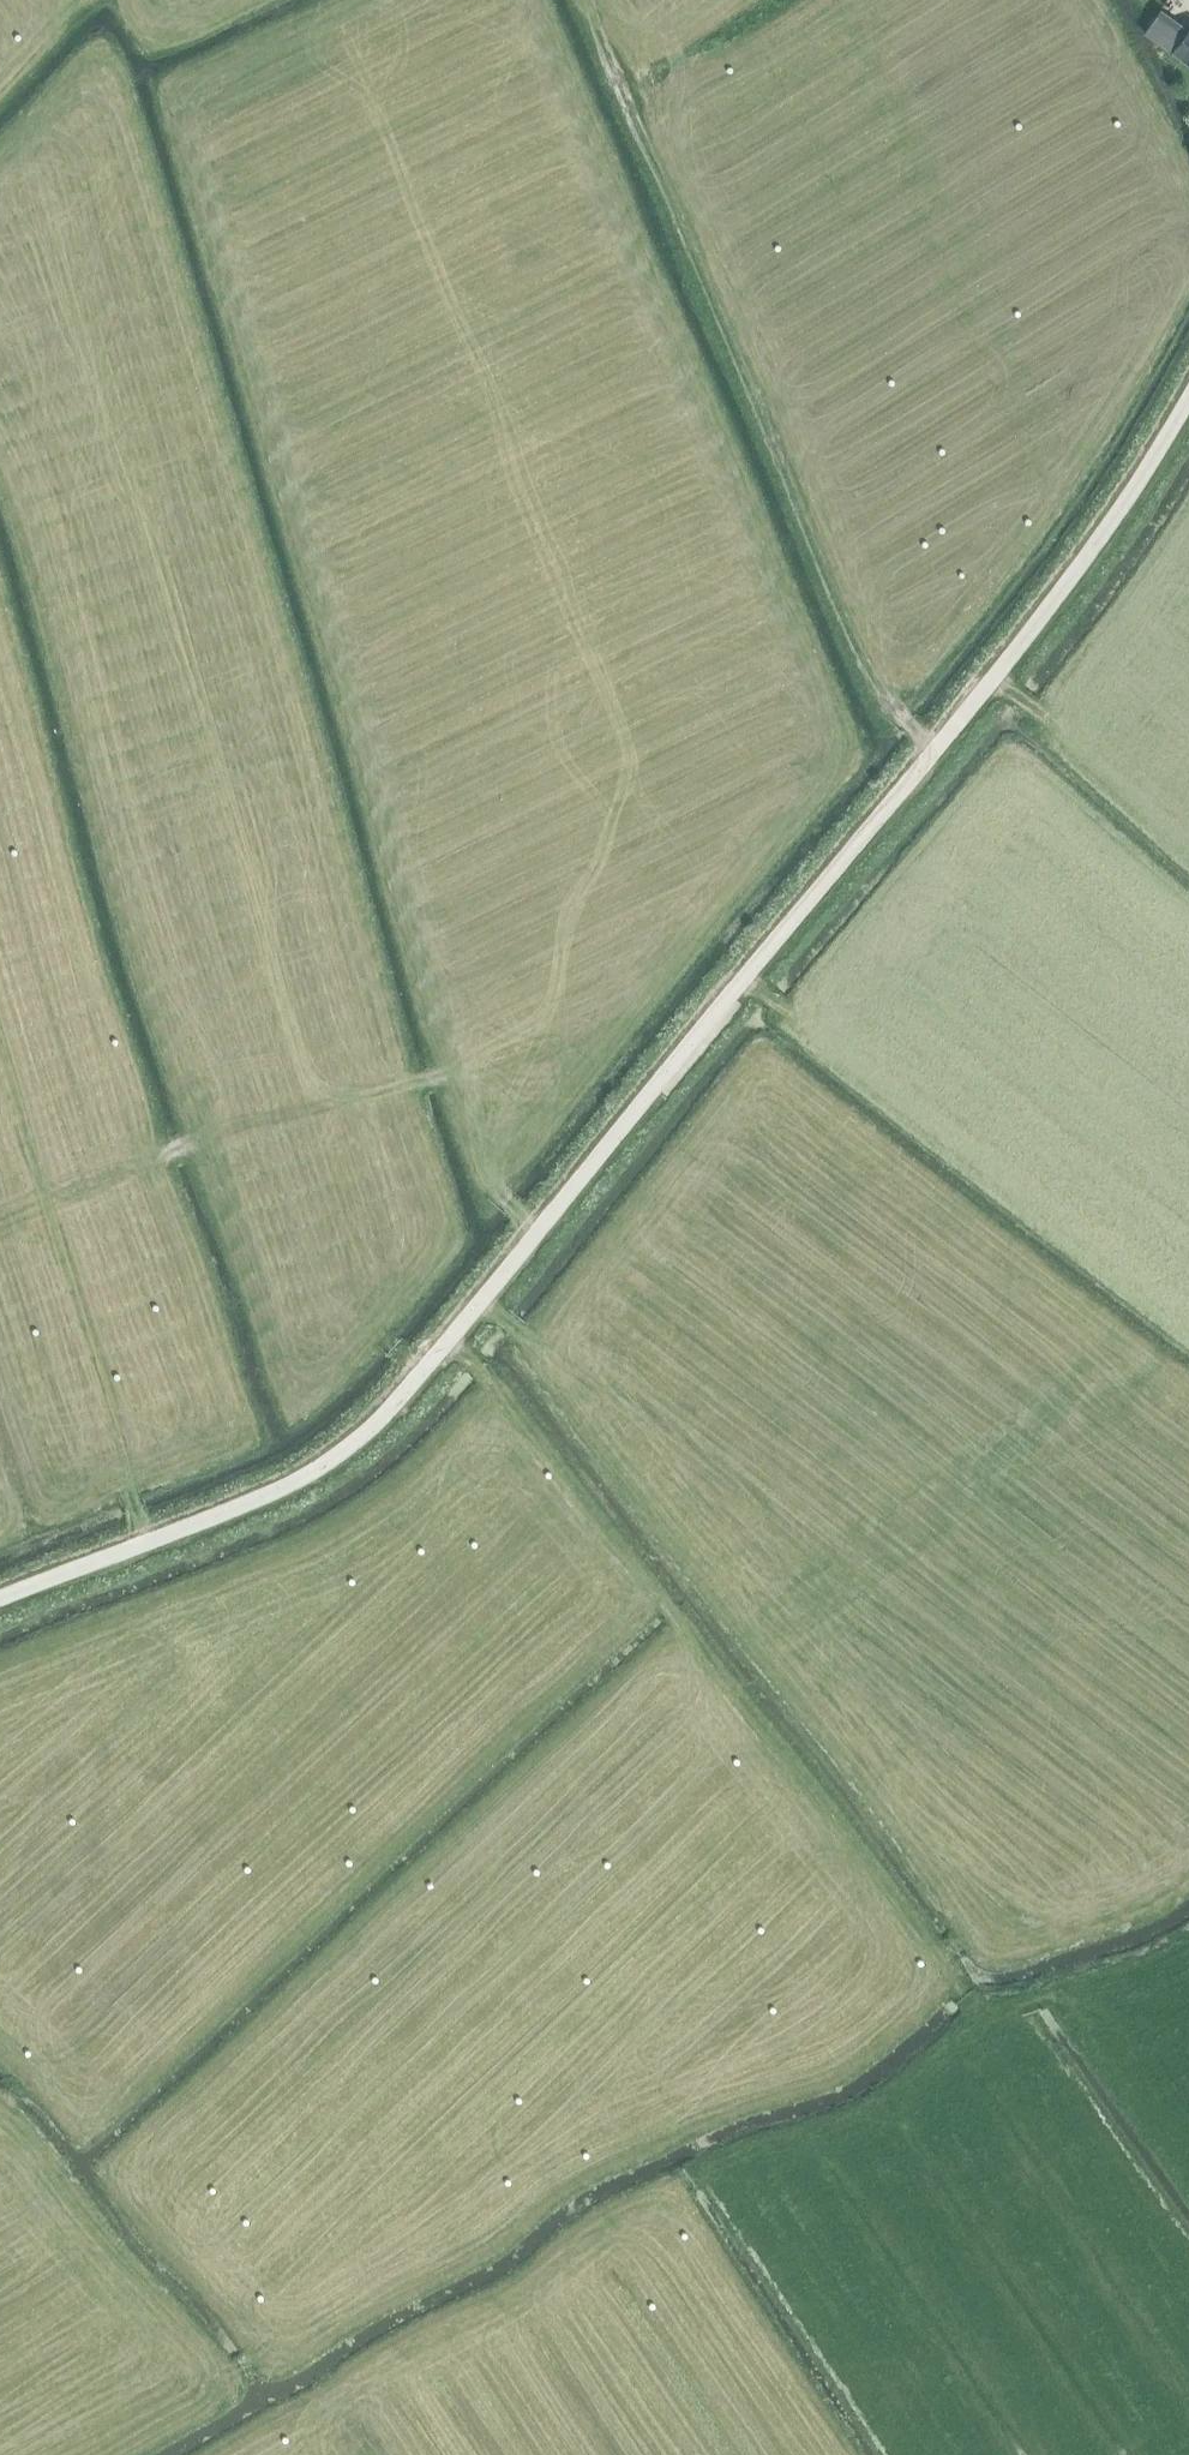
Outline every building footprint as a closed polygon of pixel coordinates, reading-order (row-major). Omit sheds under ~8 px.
[(1171,53),(1188,65),(1188,26),(1171,53)]
